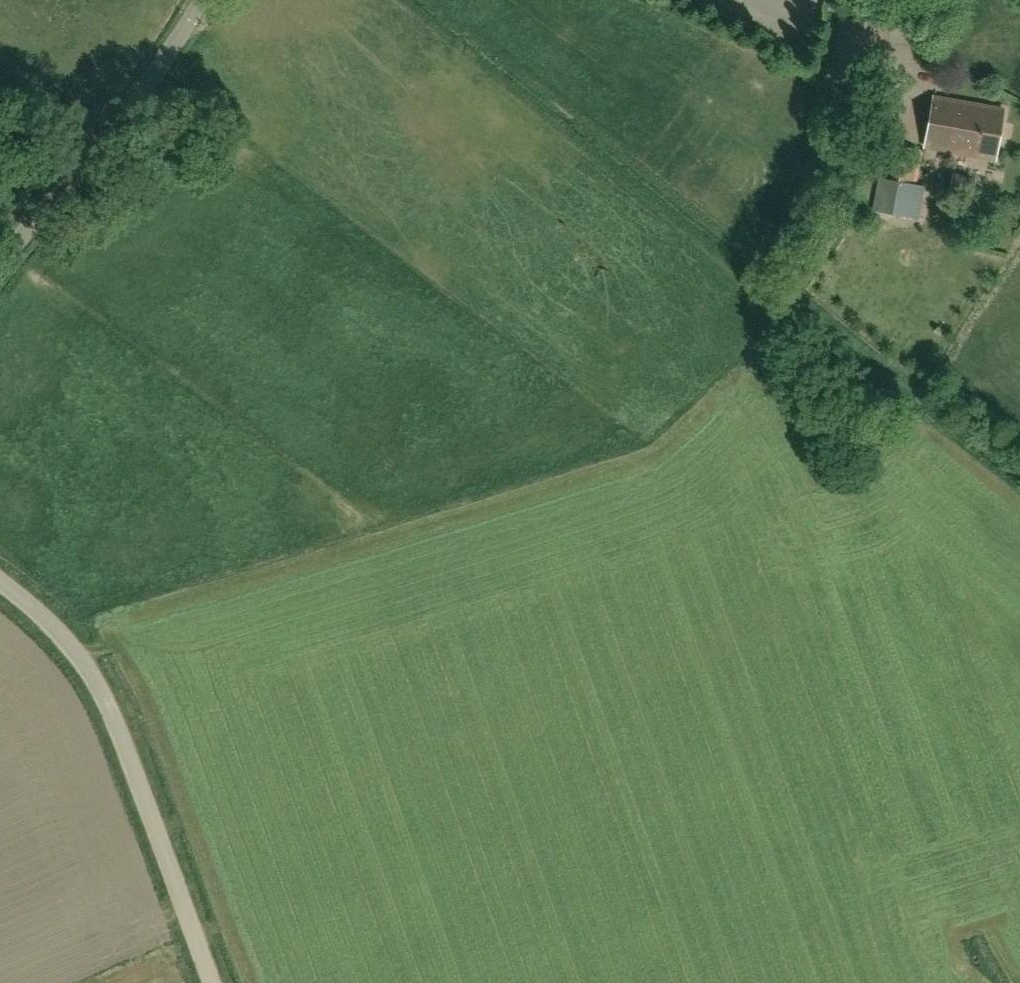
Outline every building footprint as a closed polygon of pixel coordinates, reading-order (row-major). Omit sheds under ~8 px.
[(1005,110),(934,98),(926,146),(996,159),(1005,110)] [(891,180),(880,178),(874,211),(920,220),(926,187),(917,185),(924,150),(897,145),(891,180)]
